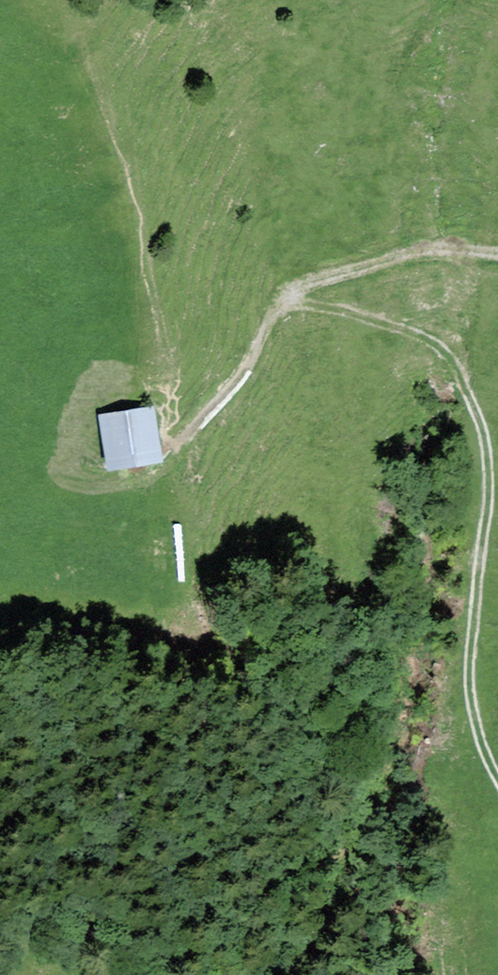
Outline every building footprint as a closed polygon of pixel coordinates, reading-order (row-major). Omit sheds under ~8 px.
[(153,402),(102,411),(112,472),(163,464),(153,402)]
